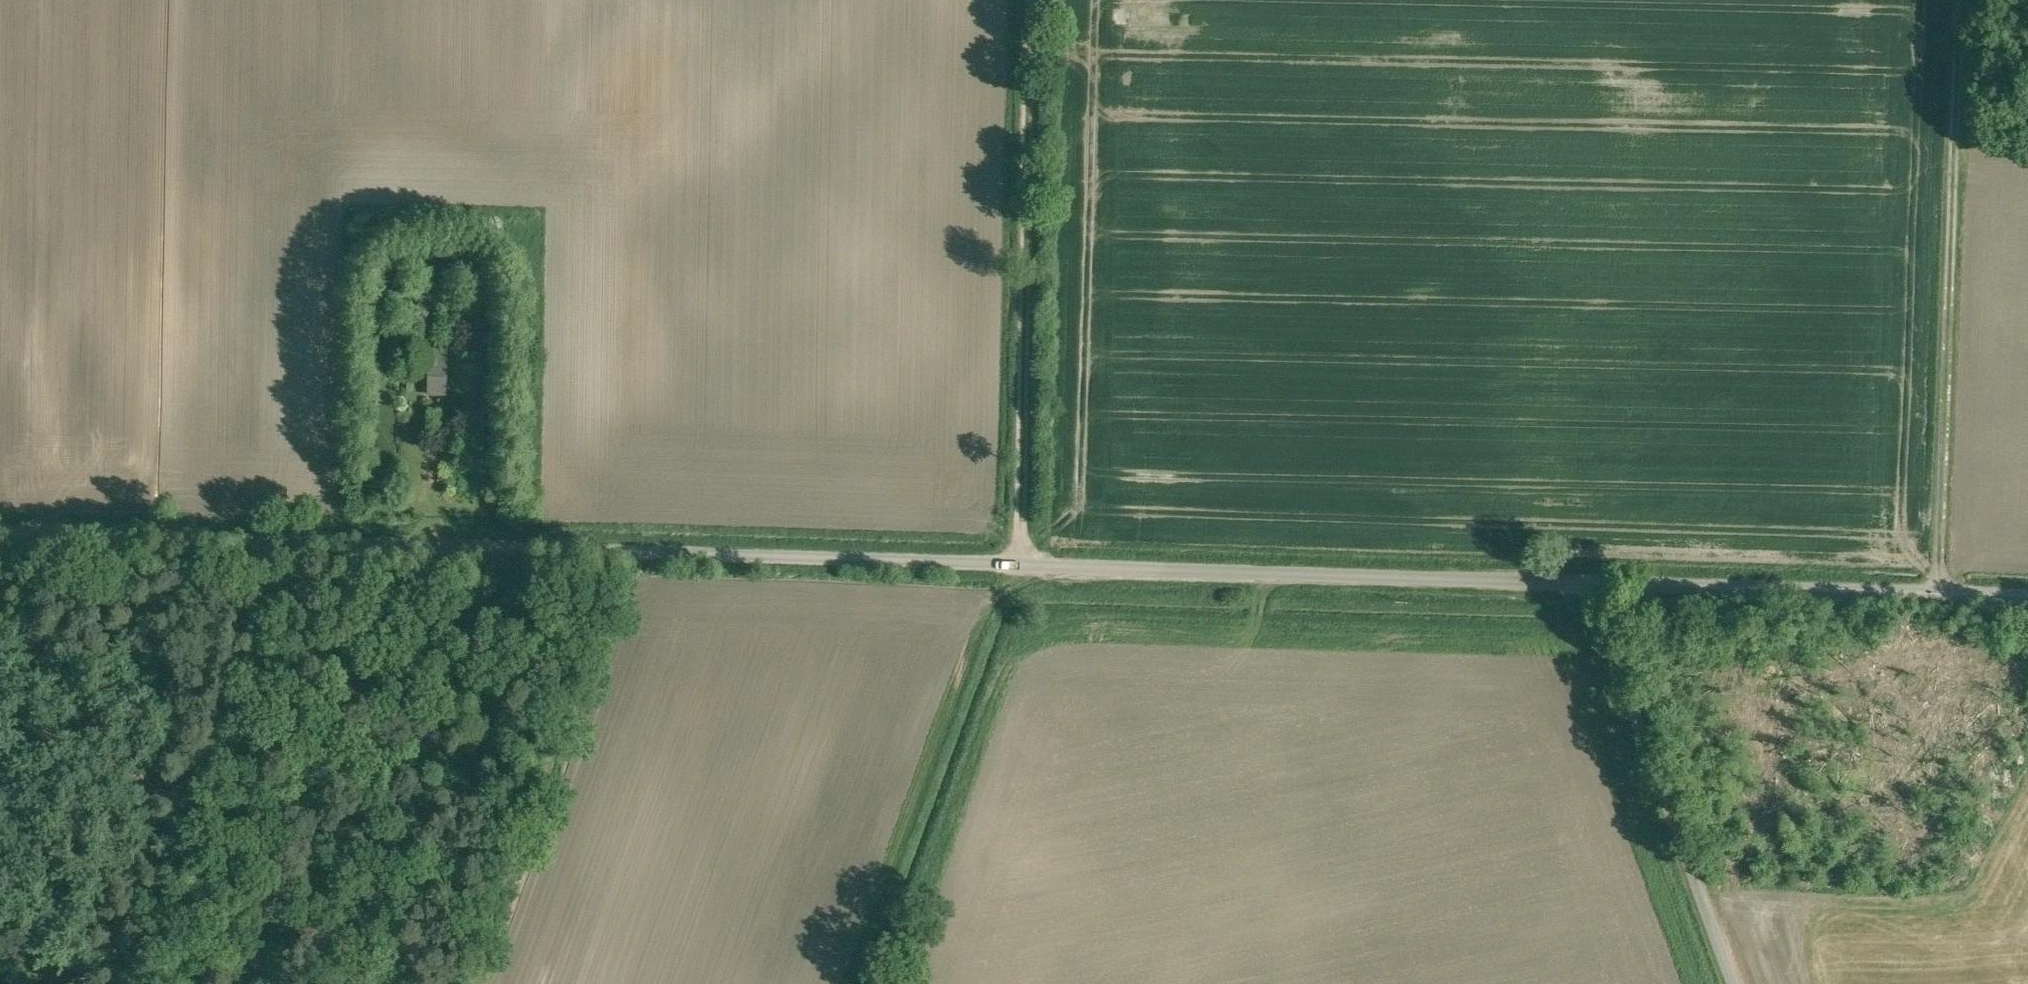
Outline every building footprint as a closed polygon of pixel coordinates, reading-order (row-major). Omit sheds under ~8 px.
[(423,321),(432,292),(418,288),(409,317),(423,321)] [(449,351),(431,350),(428,395),(447,396),(449,351)]
